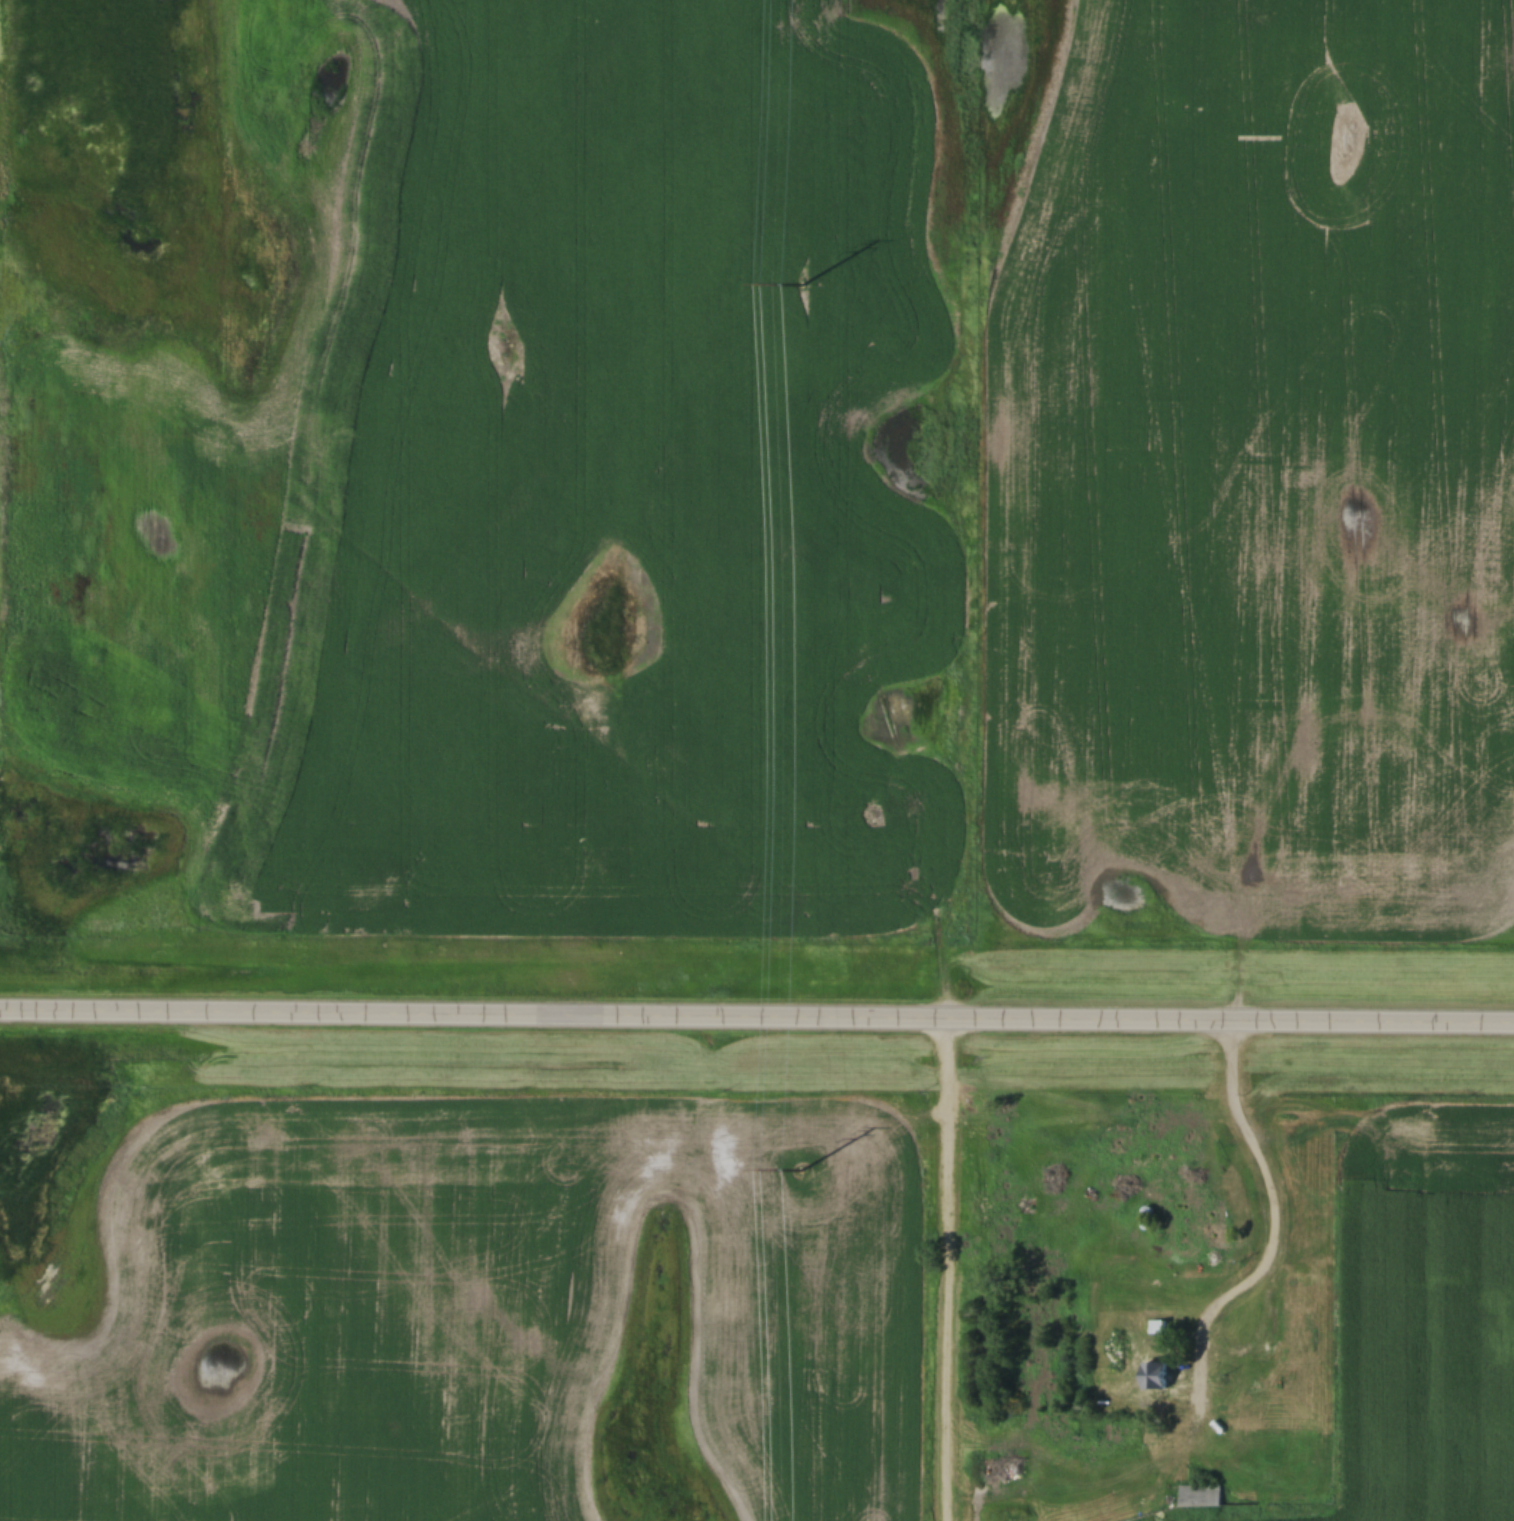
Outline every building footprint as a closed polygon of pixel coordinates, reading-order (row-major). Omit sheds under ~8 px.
[(1166,1333),(1166,1321),(1148,1321),(1148,1333),(1166,1333)] [(1172,1362),(1145,1362),(1145,1395),(1172,1395),(1172,1362)]
